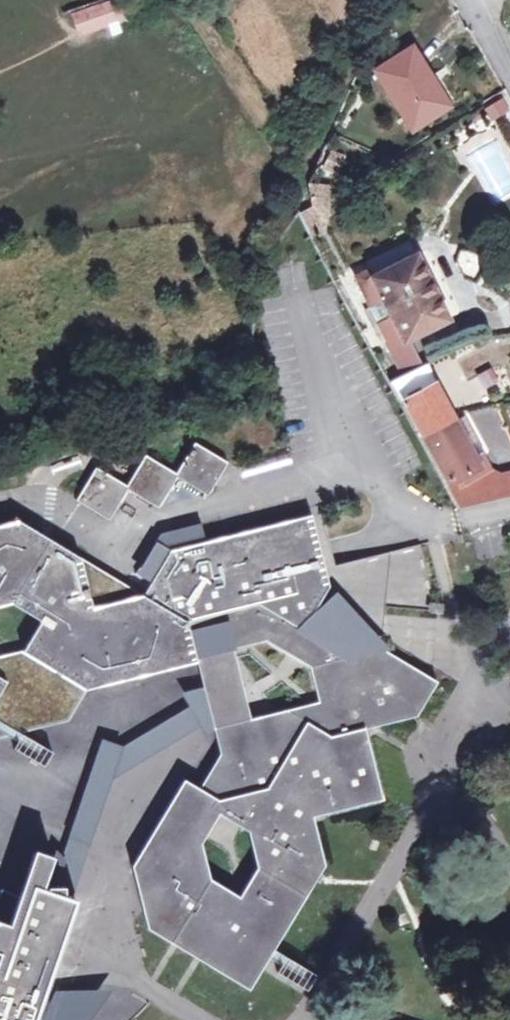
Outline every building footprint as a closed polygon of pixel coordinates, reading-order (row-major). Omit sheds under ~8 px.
[(69,13),(78,36),(121,20),(114,0),(103,0),(69,13)] [(433,77),(414,47),(377,70),(413,129),(448,107),(430,79),(433,77)] [(482,107),(491,122),(509,110),(509,105),(503,94),(482,107)] [(329,228),(329,183),(309,183),(309,208),(303,208),(303,228),(329,228)] [(450,318),(416,253),(364,280),(375,302),(384,298),(393,315),(380,322),(392,345),(405,339),(406,341),(450,318)] [(393,315),(384,298),(375,302),(371,305),(380,322),(393,315)] [(455,419),(425,363),(390,382),(400,402),(404,400),(449,486),(486,464),(480,453),(474,456),(455,419)] [(484,451),(465,414),(455,419),(474,456),(480,453),(484,451)] [(226,464),(195,445),(177,476),(142,455),(125,485),(99,469),(82,497),(109,513),(125,487),(158,506),(174,480),(205,500),(221,473),(226,464)] [(452,486),(459,508),(509,497),(509,494),(504,473),(502,474),(488,468),(486,464),(449,486),(452,486)] [(0,516),(0,606),(11,604),(41,621),(22,652),(0,657),(0,737),(69,722),(86,688),(196,660),(221,754),(200,788),(185,781),(131,867),(147,928),(251,989),(326,859),(316,814),(384,795),(367,728),(415,715),(435,677),(386,653),(336,592),(317,608),(327,584),(307,517),(168,552),(154,576),(143,589),(13,513),(0,516)] [(399,579),(425,575),(421,547),(395,551),(399,579)] [(32,850),(9,922),(0,919),(0,1019),(34,1019),(74,898),(64,895),(63,885),(47,884),(48,890),(41,887),(55,856),(32,850)] [(385,1008),(376,1019),(401,1019),(385,1008)]
